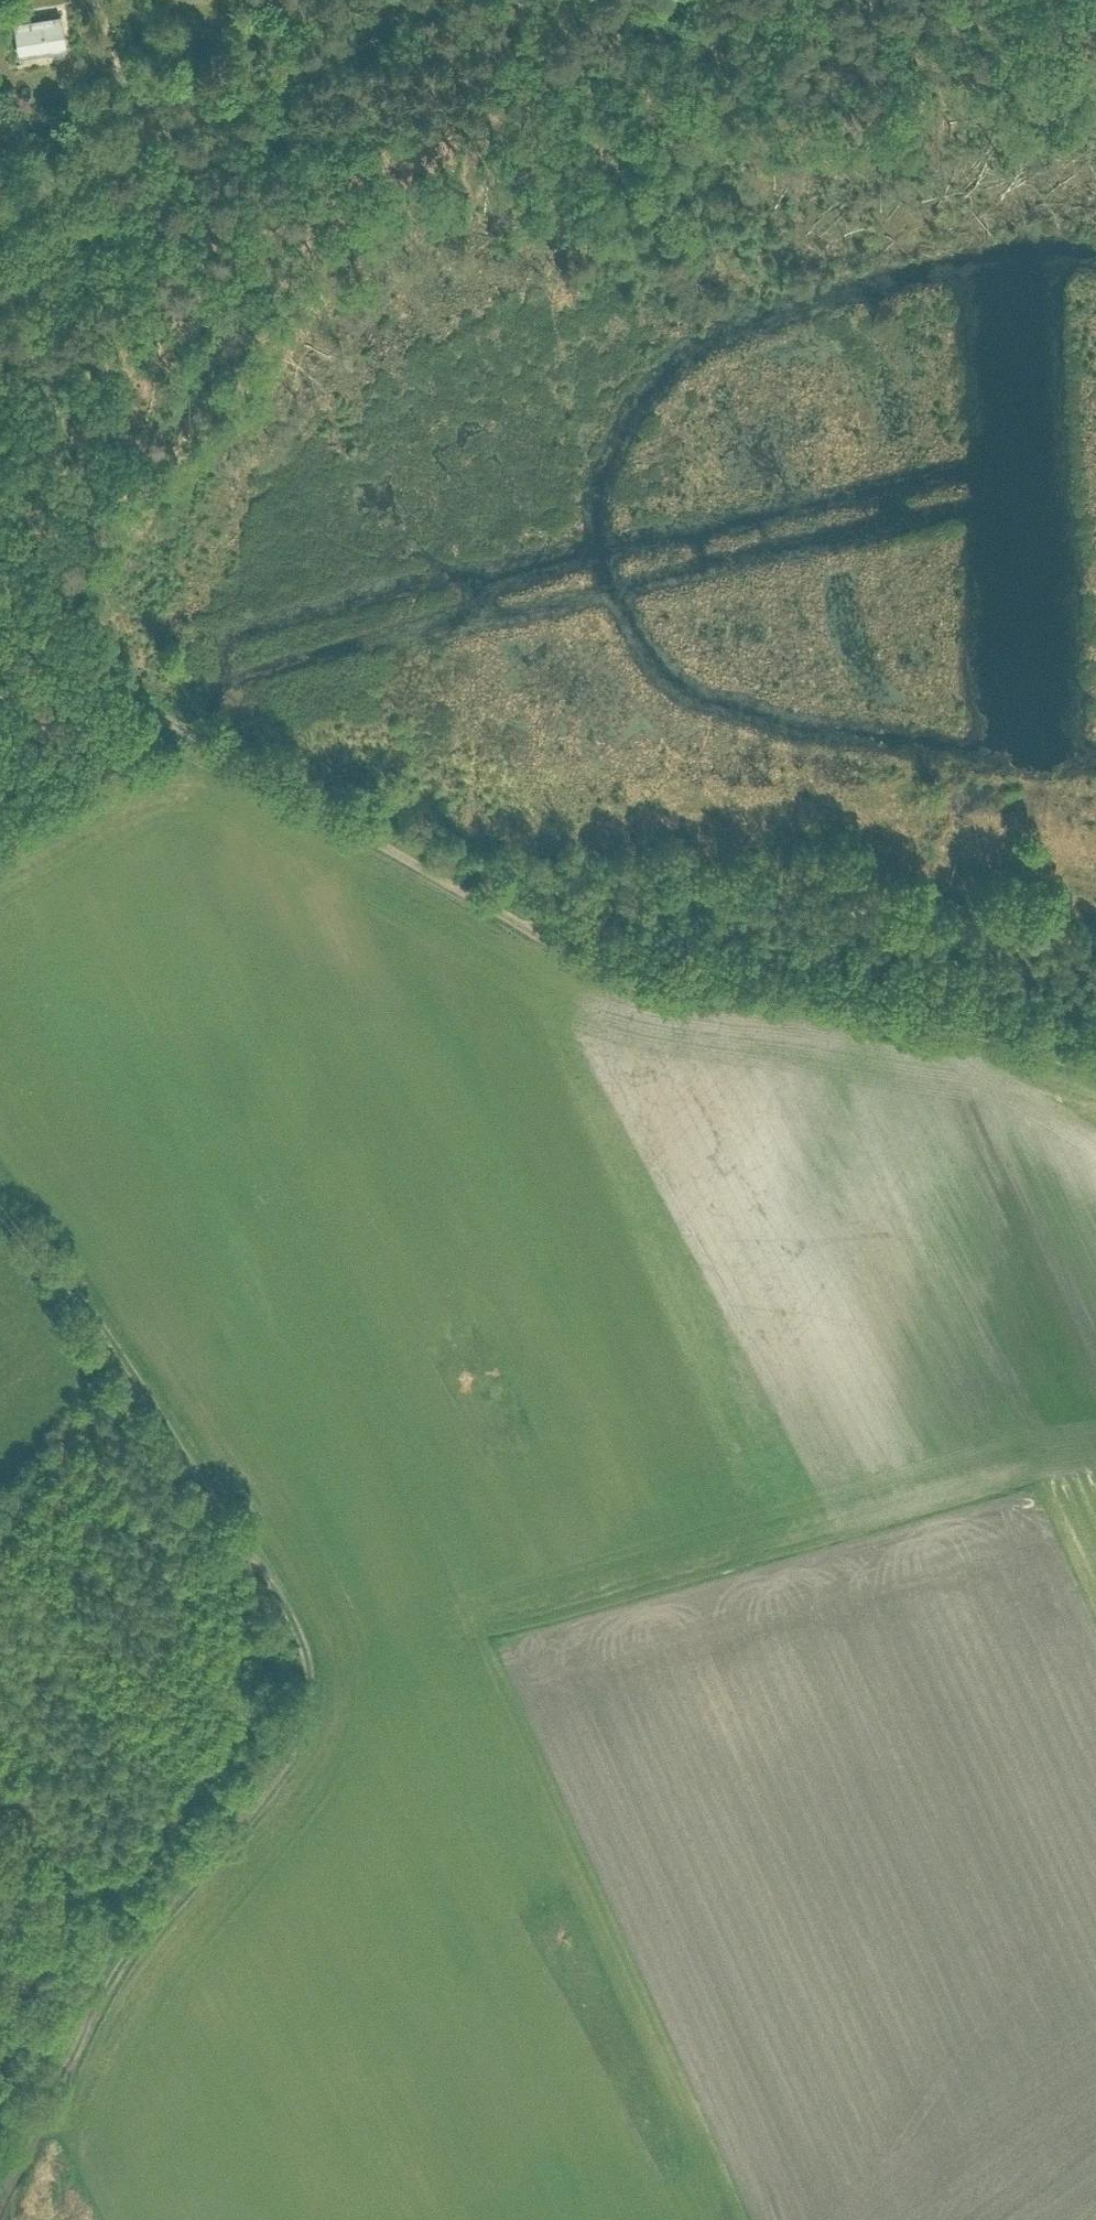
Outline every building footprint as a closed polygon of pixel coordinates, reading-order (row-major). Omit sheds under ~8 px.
[(67,47),(63,20),(64,20),(63,14),(31,19),(29,7),(14,9),(21,54),(67,47)]
